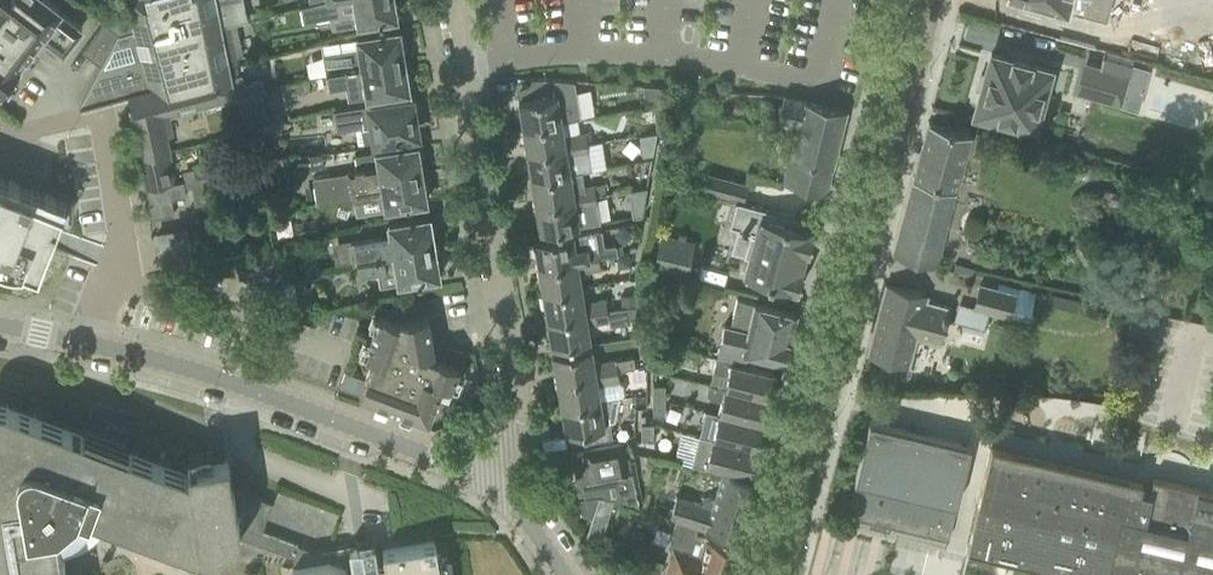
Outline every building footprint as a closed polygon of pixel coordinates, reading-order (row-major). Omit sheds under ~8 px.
[(60,9),(60,7),(51,0),(0,0),(0,89),(6,81),(9,83),(15,75),(13,73),(19,64),(18,63),(26,52),(28,54),(35,45),(32,44),(41,33),(50,40),(48,42),(56,48),(58,46),(63,50),(81,25),(60,9)] [(127,8),(133,29),(118,33),(117,33),(101,65),(90,85),(78,106),(79,106),(112,97),(125,93),(128,93),(128,94),(131,93),(134,104),(131,105),(132,107),(130,107),(133,121),(135,121),(136,125),(134,125),(134,126),(170,116),(170,115),(236,98),(231,75),(229,65),(228,58),(221,24),(216,0),(125,0),(127,8)] [(236,0),(216,0),(221,24),(240,20),(236,0)] [(330,14),(332,27),(358,23),(365,22),(391,17),(392,17),(393,17),(394,17),(395,16),(396,16),(397,15),(398,14),(398,13),(399,12),(399,11),(399,10),(399,9),(399,8),(399,7),(399,6),(398,6),(398,5),(397,4),(396,3),(395,2),(394,2),(393,2),(393,0),(327,0),(330,14)] [(1067,8),(1059,36),(1096,46),(1109,0),(1039,0),(1067,8)] [(133,29),(127,8),(98,17),(103,21),(118,33),(133,29)] [(241,21),(240,20),(221,24),(228,58),(243,55),(237,22),(241,21)] [(117,33),(118,33),(103,21),(81,50),(101,65),(117,33)] [(359,48),(323,54),(326,71),(403,59),(401,46),(403,45),(401,33),(399,34),(398,29),(374,33),(357,36),(359,48)] [(1051,69),(1030,63),(1031,59),(1013,53),(1012,58),(992,52),(976,110),(999,116),(1035,126),(1051,69)] [(1120,102),(1131,63),(1101,54),(1099,63),(1084,59),(1076,90),(1120,102)] [(403,59),(326,71),(329,89),(365,83),(367,95),(384,93),(408,89),(407,84),(409,84),(407,72),(405,72),(403,59)] [(241,73),(231,75),(236,98),(266,90),(263,79),(244,83),(241,73)] [(580,116),(574,80),(543,77),(529,78),(531,86),(518,93),(519,99),(518,99),(522,126),(561,120),(580,116)] [(826,193),(846,109),(784,94),(778,119),(798,124),(784,183),(826,193)] [(371,103),(333,109),(336,129),(356,126),(359,141),(376,138),(391,136),(415,132),(414,127),(416,124),(415,117),(412,115),(410,100),(386,104),(372,107),(371,103)] [(668,101),(653,103),(655,122),(666,120),(668,101)] [(174,132),(170,116),(134,126),(134,127),(140,156),(171,148),(168,134),(174,132)] [(563,135),(561,120),(522,126),(527,152),(587,142),(586,131),(563,135)] [(972,132),(951,127),(928,120),(912,177),(914,177),(893,253),(935,264),(966,153),(980,158),(987,133),(976,130),(975,135),(971,134),(972,132)] [(656,132),(639,133),(642,154),(653,153),(654,144),(656,132)] [(592,168),(589,153),(587,142),(527,152),(531,178),(570,172),(592,168)] [(348,170),(312,176),(317,203),(352,197),(350,183),(421,172),(419,161),(423,157),(422,149),(417,147),(417,144),(393,148),(354,154),(357,167),(348,168),(348,170)] [(171,150),(171,148),(140,156),(140,157),(138,157),(145,187),(147,187),(174,181),(168,151),(171,150)] [(421,172),(350,183),(352,197),(352,198),(383,193),(385,207),(402,204),(426,200),(426,198),(429,194),(428,186),(423,184),(421,172)] [(572,187),(570,172),(531,178),(535,204),(596,194),(594,183),(572,187)] [(749,183),(709,172),(704,190),(737,200),(744,201),(749,183)] [(214,200),(208,173),(184,179),(186,186),(191,185),(195,204),(214,200)] [(0,175),(0,265),(2,266),(8,268),(15,269),(22,268),(23,267),(37,273),(66,199),(0,175)] [(183,178),(174,181),(147,187),(149,200),(147,201),(150,216),(174,212),(172,197),(186,194),(183,178)] [(629,189),(634,216),(642,214),(647,186),(629,189)] [(600,221),(598,205),(596,194),(535,204),(540,231),(600,221)] [(809,250),(814,230),(796,226),(799,217),(744,201),(737,200),(730,224),(738,226),(732,251),(747,256),(743,272),(798,288),(804,269),(799,267),(804,249),(809,250)] [(354,241),(348,242),(349,254),(350,259),(357,258),(434,245),(431,232),(434,228),(433,223),(429,220),(428,215),(405,219),(388,222),(390,235),(354,241)] [(617,243),(615,243),(604,244),(601,228),(584,231),(571,233),(558,235),(534,239),(538,266),(598,256),(617,254),(618,253),(617,243)] [(162,271),(193,266),(187,229),(156,234),(162,271)] [(251,233),(255,250),(270,246),(266,229),(251,233)] [(690,256),(669,251),(673,235),(662,232),(652,266),(676,273),(685,275),(690,256)] [(434,245),(357,258),(359,275),(377,272),(380,285),(398,282),(415,280),(439,276),(438,271),(440,267),(440,262),(436,259),(434,245)] [(270,246),(255,250),(234,255),(239,276),(256,283),(257,283),(259,278),(263,279),(264,285),(279,280),(270,246)] [(631,252),(617,254),(618,263),(622,266),(632,265),(631,252)] [(600,267),(598,256),(538,266),(543,292),(580,286),(578,271),(600,267)] [(676,273),(652,266),(647,265),(644,275),(673,284),(676,273)] [(292,276),(281,279),(279,280),(264,285),(263,279),(259,278),(257,283),(256,283),(249,303),(284,316),(290,314),(286,299),(297,296),(292,276)] [(927,294),(909,289),(886,283),(867,353),(882,357),(879,371),(905,378),(910,375),(912,366),(909,362),(916,336),(939,342),(949,305),(926,299),(927,294)] [(1009,316),(1015,293),(980,284),(974,307),(1009,316)] [(583,302),(580,286),(543,292),(547,319),(607,309),(605,298),(583,302)] [(797,311),(791,310),(754,301),(753,301),(737,297),(730,324),(724,323),(716,357),(745,364),(749,350),(785,359),(797,311)] [(637,315),(637,304),(621,307),(622,317),(637,315)] [(586,323),(609,319),(607,309),(547,319),(551,345),(589,339),(586,323)] [(438,312),(396,319),(378,313),(363,353),(373,356),(359,393),(428,419),(441,382),(451,386),(463,352),(444,345),(444,342),(430,345),(429,337),(431,336),(429,326),(440,323),(438,312)] [(654,324),(645,322),(641,337),(649,340),(654,324)] [(666,344),(653,341),(653,358),(666,358),(666,344)] [(633,356),(615,359),(593,363),(591,347),(553,353),(557,380),(617,370),(635,367),(633,356)] [(776,371),(752,366),(745,364),(716,357),(713,369),(728,373),(724,387),(769,398),(775,399),(777,389),(772,388),(776,371)] [(623,383),(619,380),(617,370),(557,380),(561,406),(599,399),(620,396),(622,395),(625,392),(623,383)] [(769,398),(724,387),(709,383),(707,391),(710,396),(721,399),(718,412),(763,423),(769,424),(771,414),(766,413),(769,398)] [(666,384),(653,384),(653,398),(666,398),(666,384)] [(616,420),(620,396),(599,399),(561,406),(566,432),(570,432),(570,437),(578,439),(578,443),(612,437),(609,420),(616,420)] [(666,414),(666,398),(653,398),(653,414),(666,414)] [(58,525),(81,507),(203,552),(206,553),(210,554),(213,554),(217,554),(221,553),(224,551),(228,549),(231,546),(234,543),(237,539),(237,537),(238,535),(292,555),(292,553),(314,549),(261,530),(272,501),(233,486),(227,456),(212,458),(209,446),(188,450),(190,462),(187,463),(188,470),(126,447),(128,442),(85,426),(83,431),(5,402),(2,401),(0,401),(0,574),(67,574),(58,525)] [(759,438),(763,423),(718,412),(712,438),(757,449),(763,450),(765,439),(759,438)] [(970,445),(869,420),(846,514),(948,538),(970,445)] [(654,422),(641,422),(641,438),(654,438),(654,422)] [(699,434),(693,460),(706,463),(733,469),(756,475),(759,465),(753,464),(757,449),(712,438),(699,434)] [(622,443),(600,447),(576,451),(585,495),(599,494),(638,505),(632,471),(627,472),(622,443)] [(1153,476),(1150,489),(1140,487),(1141,484),(1003,451),(980,546),(1022,555),(1022,551),(1032,553),(1030,561),(1091,574),(1212,574),(1212,490),(1153,476)] [(671,515),(671,516),(679,518),(698,525),(698,524),(717,530),(740,538),(758,482),(755,481),(735,475),(723,471),(715,495),(714,495),(713,495),(712,495),(711,495),(710,495),(709,495),(708,495),(707,496),(706,496),(705,497),(704,497),(704,498),(703,499),(702,500),(701,501),(701,502),(700,503),(695,502),(695,501),(677,495),(675,504),(671,515)] [(666,571),(679,574),(729,574),(738,547),(714,540),(695,534),(698,525),(679,518),(676,528),(671,544),(674,545),(669,560),(666,571)] [(435,540),(383,549),(358,554),(359,556),(352,557),(350,543),(314,549),(292,553),(292,555),(294,565),(292,565),(293,574),(441,574),(435,540)]
